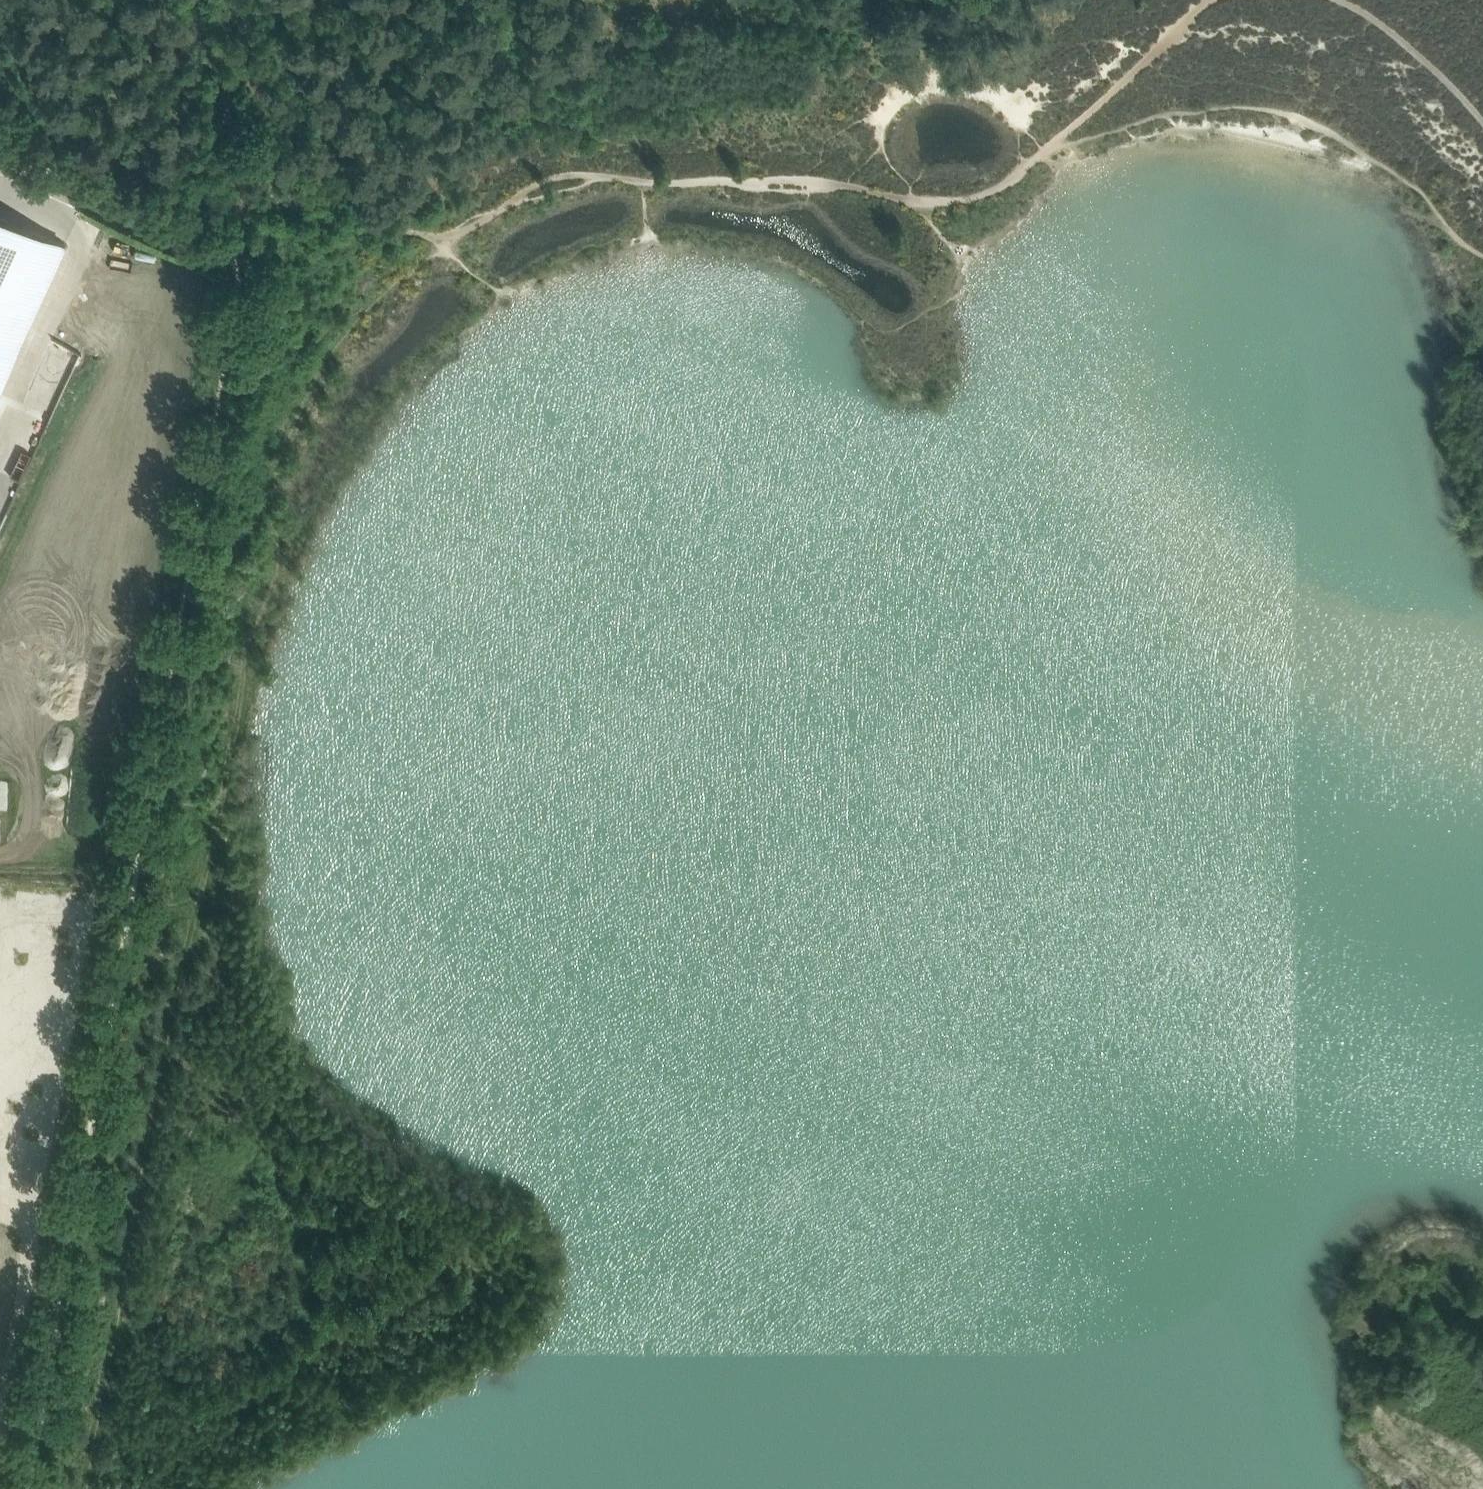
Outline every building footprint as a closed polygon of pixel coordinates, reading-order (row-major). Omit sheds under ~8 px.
[(42,202),(29,237),(42,242),(46,231),(63,237),(63,238),(73,241),(78,226),(85,228),(89,219),(42,202)] [(31,400),(64,327),(47,319),(14,392),(31,400)]
